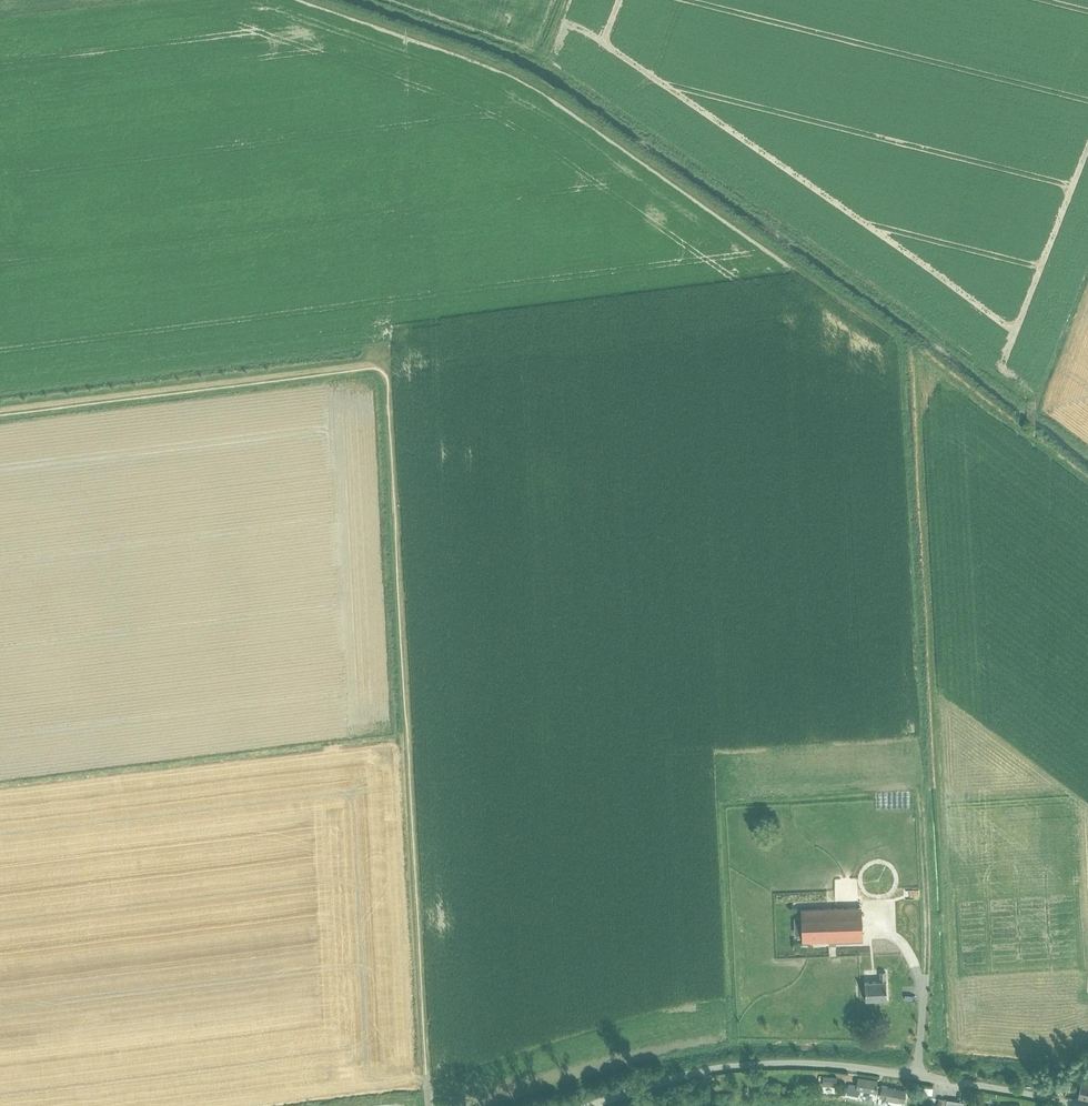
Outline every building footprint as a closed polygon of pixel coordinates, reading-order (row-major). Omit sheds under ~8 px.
[(802,941),(863,939),(862,907),(801,909),(802,941)] [(881,982),(865,982),(866,1001),(888,1000),(887,972),(881,972),(881,982)] [(1062,1075),(1059,1088),(1067,1090),(1070,1077),(1062,1075)] [(823,1076),(822,1086),(835,1087),(836,1078),(823,1076)] [(860,1090),(881,1094),(882,1086),(877,1085),(878,1081),(860,1078),(858,1086),(848,1084),(847,1094),(859,1096),(860,1090)] [(1079,1097),(1087,1099),(1087,1081),(1082,1080),(1079,1097)] [(882,1086),(881,1094),(880,1097),(904,1102),(906,1090),(883,1086),(882,1086)]
